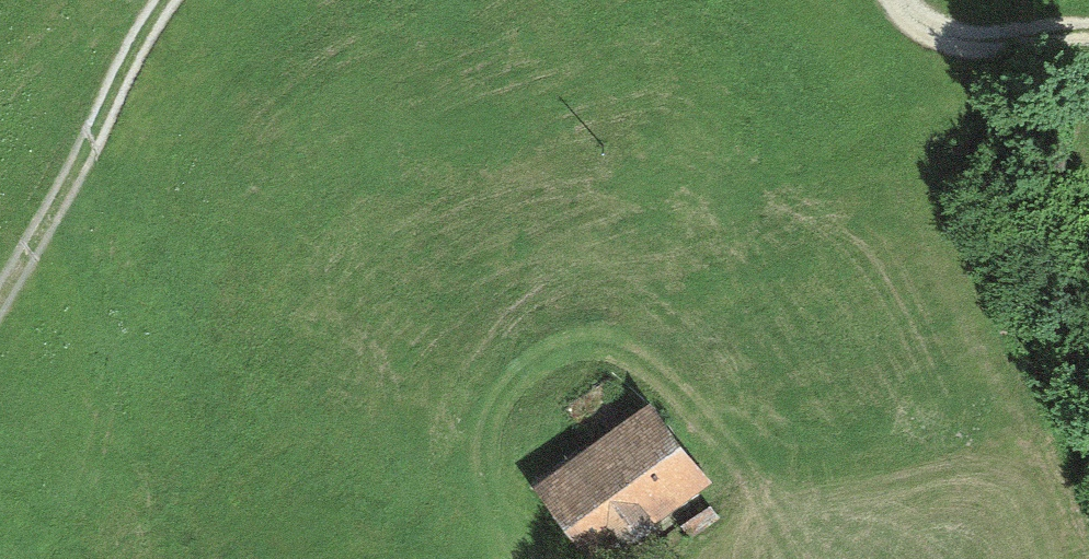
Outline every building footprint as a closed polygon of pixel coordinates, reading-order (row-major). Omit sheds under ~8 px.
[(539,487),(590,558),(622,558),(717,493),(656,405),(539,487)]
